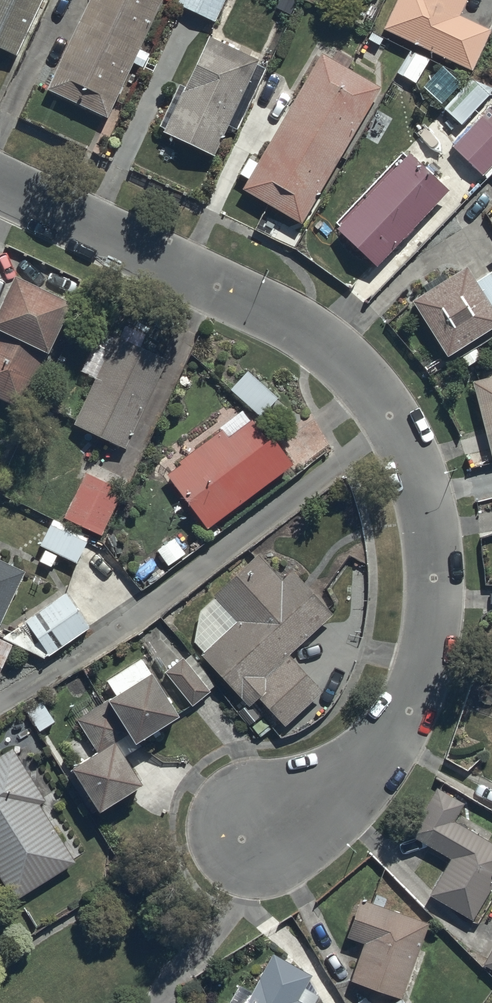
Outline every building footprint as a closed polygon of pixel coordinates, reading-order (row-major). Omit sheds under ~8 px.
[(19,59),(46,0),(0,0),(0,50),(19,59)] [(50,94),(105,119),(99,133),(109,138),(115,125),(108,122),(162,0),(91,0),(50,94)] [(176,6),(216,24),(227,0),(179,0),(176,6)] [(383,33),(471,75),(490,34),(458,18),(467,0),(399,0),(383,33)] [(259,64),(209,41),(183,95),(178,93),(158,134),(213,160),(259,64)] [(409,52),(396,74),(415,86),(428,64),(409,52)] [(332,63),(322,58),(258,167),(249,162),(240,178),(248,182),(242,193),(302,228),(381,93),(349,74),(354,64),(337,54),(332,63)] [(489,112),(452,148),(481,179),(491,168),(491,115),(489,112)] [(408,161),(403,156),(338,224),(342,228),(335,235),(356,255),(374,272),(448,195),(410,159),(408,161)] [(410,305),(445,360),(455,354),(465,371),(480,361),(471,348),(491,335),(491,271),(472,284),(465,273),(446,285),(440,276),(420,290),(424,296),(410,305)] [(14,283),(0,313),(0,398),(23,409),(46,361),(49,362),(73,311),(14,283)] [(108,352),(94,346),(80,377),(94,383),(73,430),(126,454),(166,365),(114,341),(108,352)] [(246,375),(230,393),(261,420),(277,401),(246,375)] [(470,386),(490,462),(491,461),(491,381),(470,386)] [(181,469),(166,479),(206,534),(293,472),(274,445),(269,449),(243,414),(218,431),(221,435),(178,466),(181,469)] [(124,495),(85,477),(64,521),(104,539),(124,495)] [(52,523),(40,549),(76,567),(89,542),(52,523)] [(175,541),(156,553),(166,571),(186,559),(175,541)] [(288,657),(331,618),(293,576),(282,585),(259,560),(200,613),(194,649),(201,657),(250,710),(257,703),(283,731),(323,695),(288,657)] [(25,579),(0,567),(0,629),(25,579)] [(89,633),(65,598),(26,625),(50,660),(89,633)] [(12,649),(0,643),(0,675),(12,649)] [(190,657),(165,677),(192,710),(210,696),(209,694),(215,688),(190,657)] [(121,760),(178,726),(140,662),(106,683),(115,699),(78,721),(101,761),(72,778),(99,823),(144,797),(126,767),(121,760)] [(0,762),(0,884),(13,904),(75,866),(40,809),(45,805),(14,753),(0,762)] [(452,825),(461,809),(435,794),(408,841),(448,864),(427,899),(471,924),(491,888),(491,848),(452,825)] [(364,948),(351,984),(402,1002),(428,929),(383,913),(386,902),(375,898),(371,909),(359,905),(346,941),(364,948)] [(272,957),(248,1002),(299,1002),(312,978),(272,957)]
